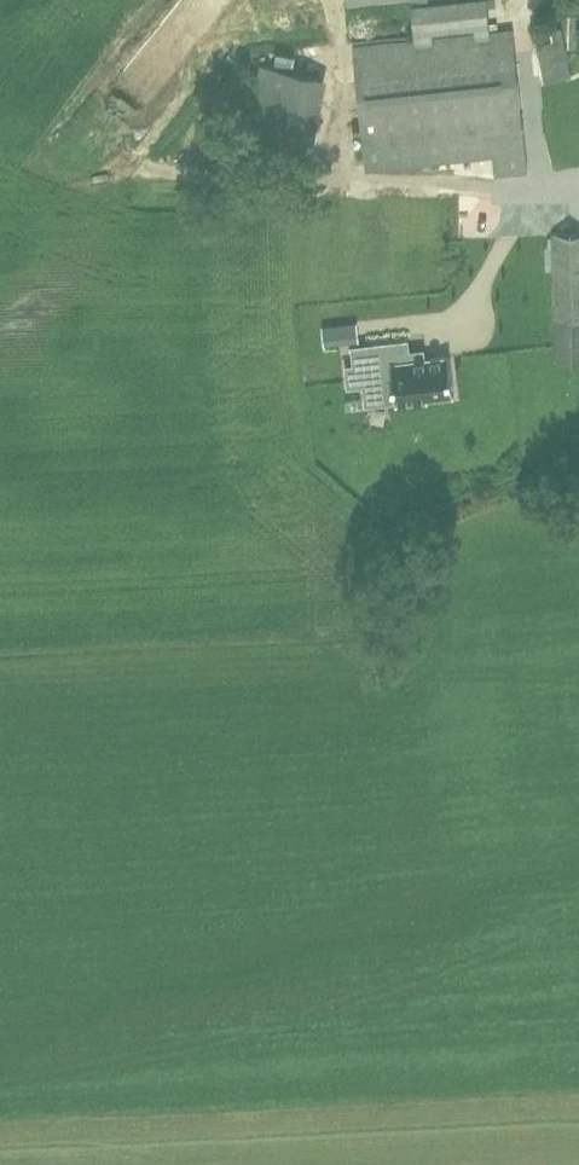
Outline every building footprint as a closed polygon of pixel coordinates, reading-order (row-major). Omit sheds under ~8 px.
[(417,36),(354,44),(368,169),(496,154),(498,174),(529,171),(513,29),(489,32),(486,4),(495,3),(494,0),(413,0),(417,36)] [(554,79),(573,73),(560,35),(542,42),(554,79)] [(305,157),(321,74),(262,62),(246,146),(305,157)] [(462,219),(474,219),(473,197),(461,198),(462,219)] [(578,360),(578,234),(552,233),(554,360),(578,360)] [(324,342),(339,340),(338,326),(323,328),(324,342)] [(410,361),(409,352),(408,341),(368,346),(370,364),(355,365),(347,366),(349,386),(365,384),(367,403),(395,400),(396,405),(428,401),(428,398),(454,395),(450,356),(424,359),(410,361)]
